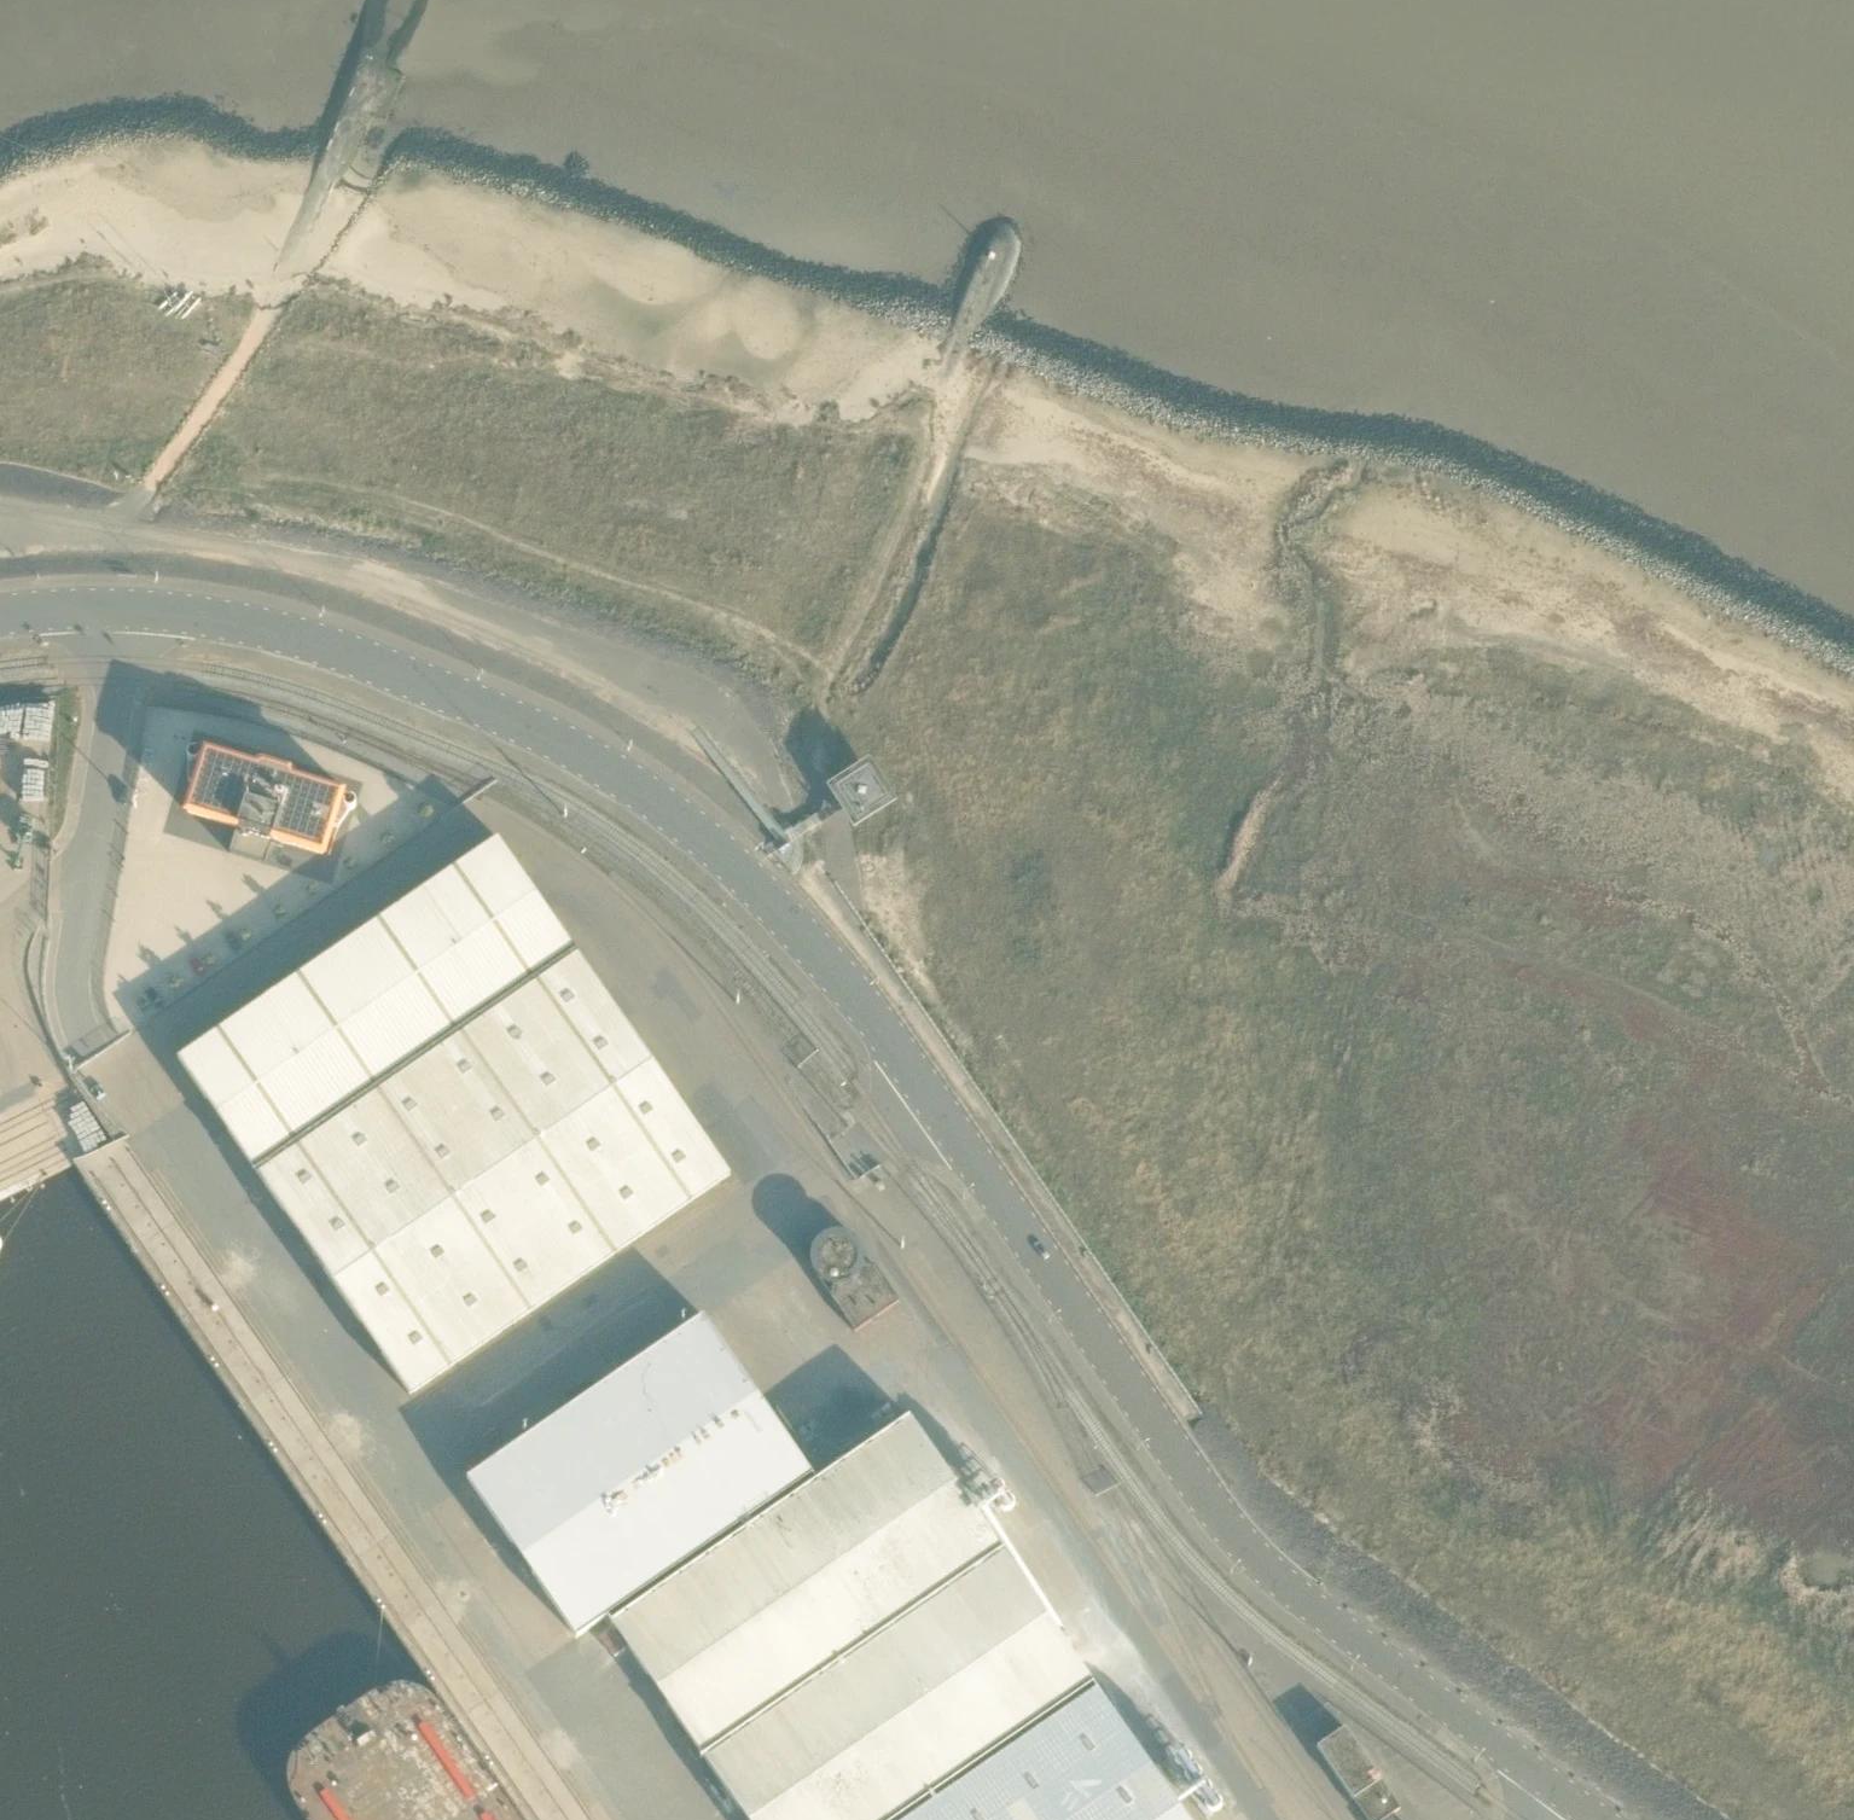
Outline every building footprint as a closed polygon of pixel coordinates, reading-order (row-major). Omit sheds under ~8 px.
[(27,750),(27,766),(39,765),(38,724),(0,726),(0,751),(27,750)] [(338,794),(204,752),(185,812),(235,827),(227,852),(262,863),(270,838),(320,854),(338,794)] [(852,821),(885,800),(864,767),(831,788),(852,821)] [(174,1059),(406,1395),(727,1174),(494,837),(174,1059)] [(844,1232),(834,1231),(823,1232),(814,1239),(808,1247),(808,1252),(795,1250),(852,1331),(897,1301),(871,1263),(861,1262),(862,1257),(853,1238),(844,1232)] [(464,1478),(573,1637),(604,1616),(809,1474),(699,1314),(464,1478)] [(604,1616),(700,1755),(998,1549),(902,1410),(809,1474),(604,1616)] [(998,1549),(700,1755),(745,1819),(903,1819),(1094,1688),(998,1549)] [(1094,1688),(903,1819),(1185,1819),(1094,1688)] [(1367,1819),(1383,1819),(1399,1809),(1344,1727),(1316,1746),(1367,1819)]
